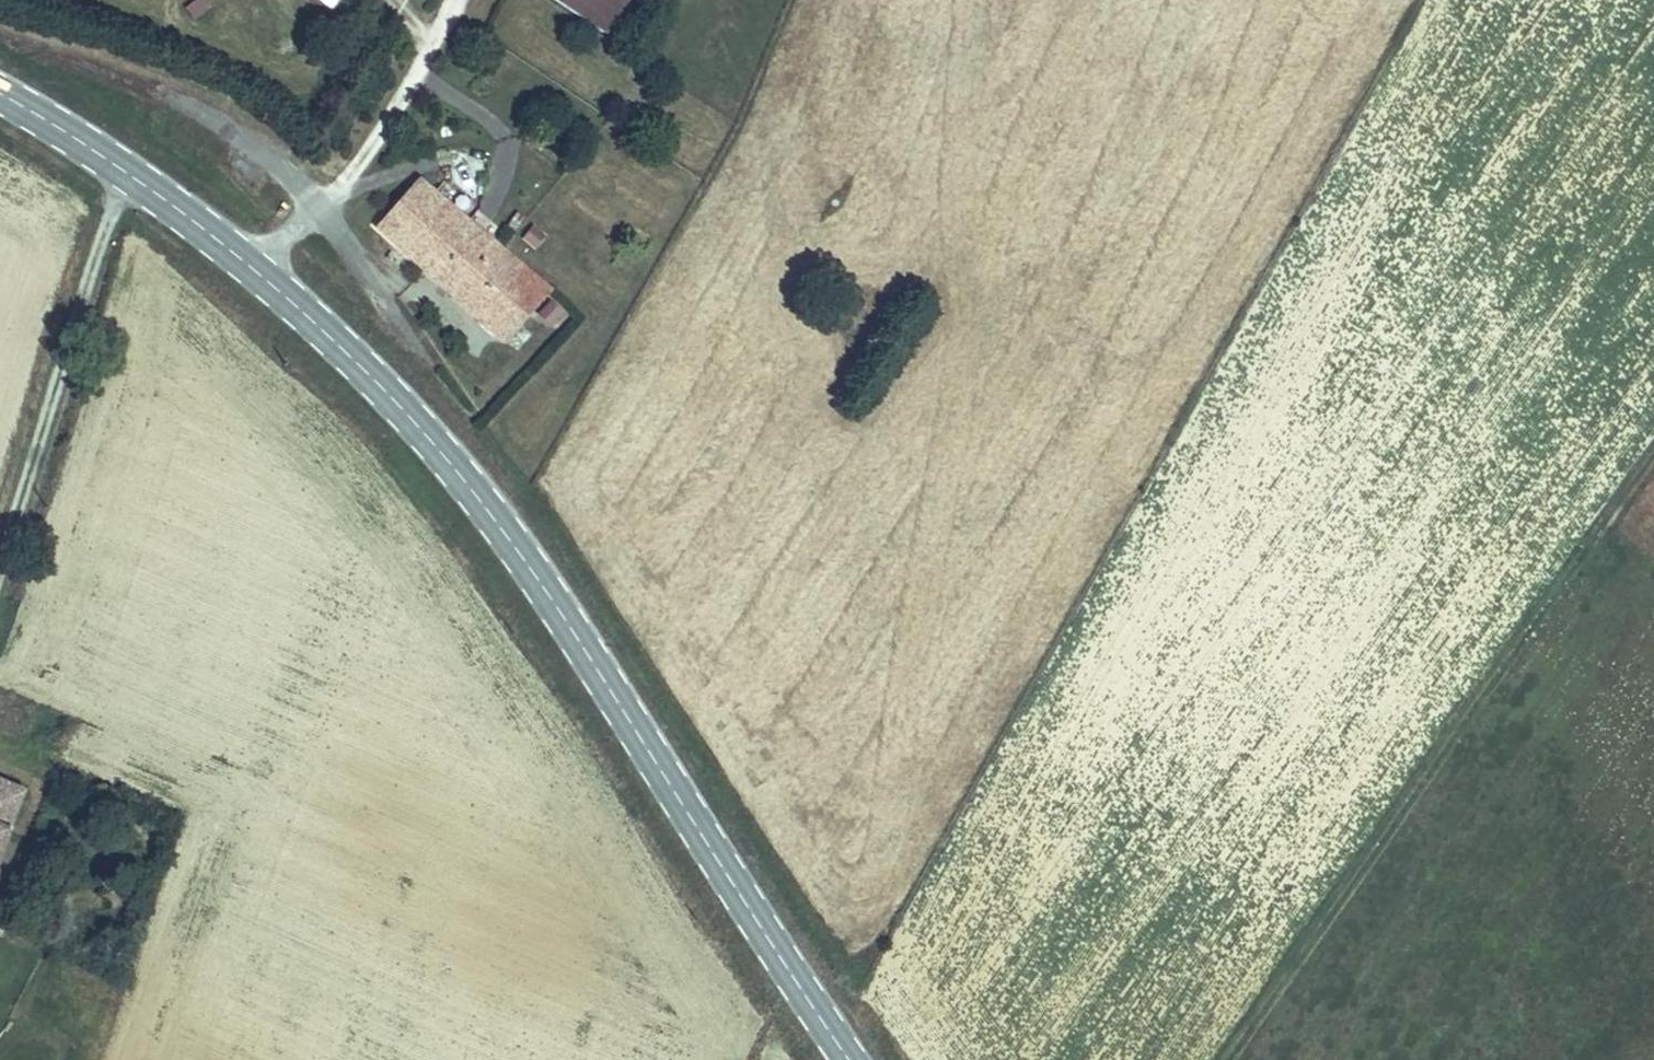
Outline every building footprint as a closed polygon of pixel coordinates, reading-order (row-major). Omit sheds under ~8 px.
[(329,9),(337,0),(318,0),(329,9)] [(395,175),(481,282),(537,237),(451,130),(395,175)] [(537,237),(481,282),(499,304),(555,260),(537,237)] [(23,759),(0,748),(0,813),(23,759)]
